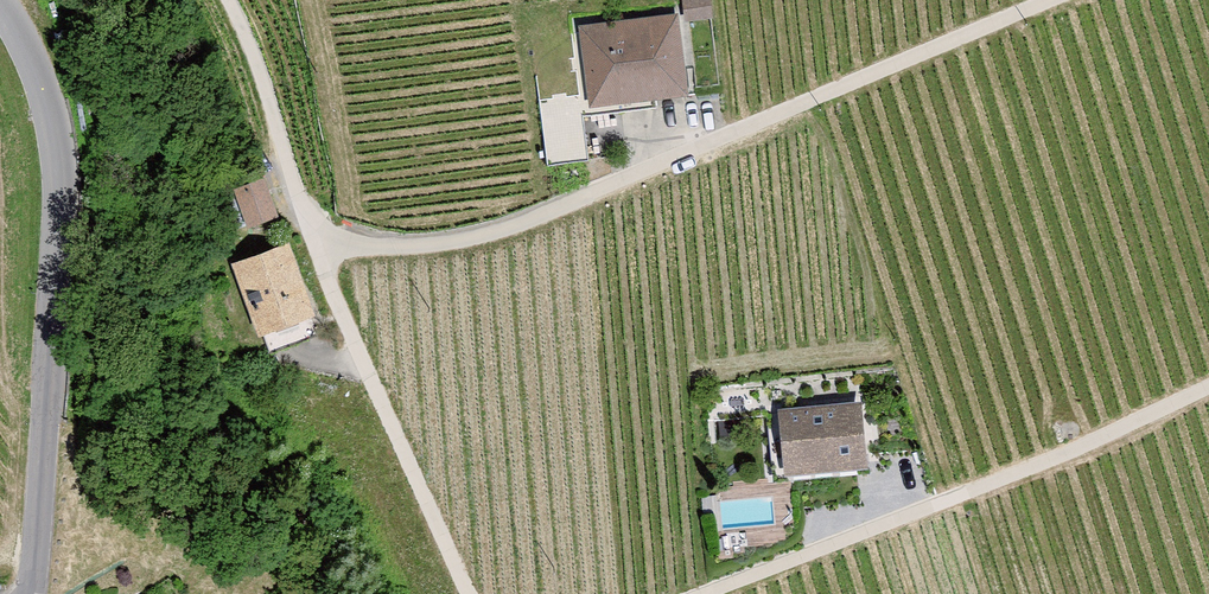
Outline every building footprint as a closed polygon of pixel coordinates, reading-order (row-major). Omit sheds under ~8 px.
[(674,14),(574,23),(581,103),(681,95),(674,14)] [(235,183),(245,223),(279,215),(270,174),(235,183)] [(287,241),(226,263),(252,334),(313,312),(287,241)] [(847,401),(765,408),(770,472),(852,465),(847,401)]
